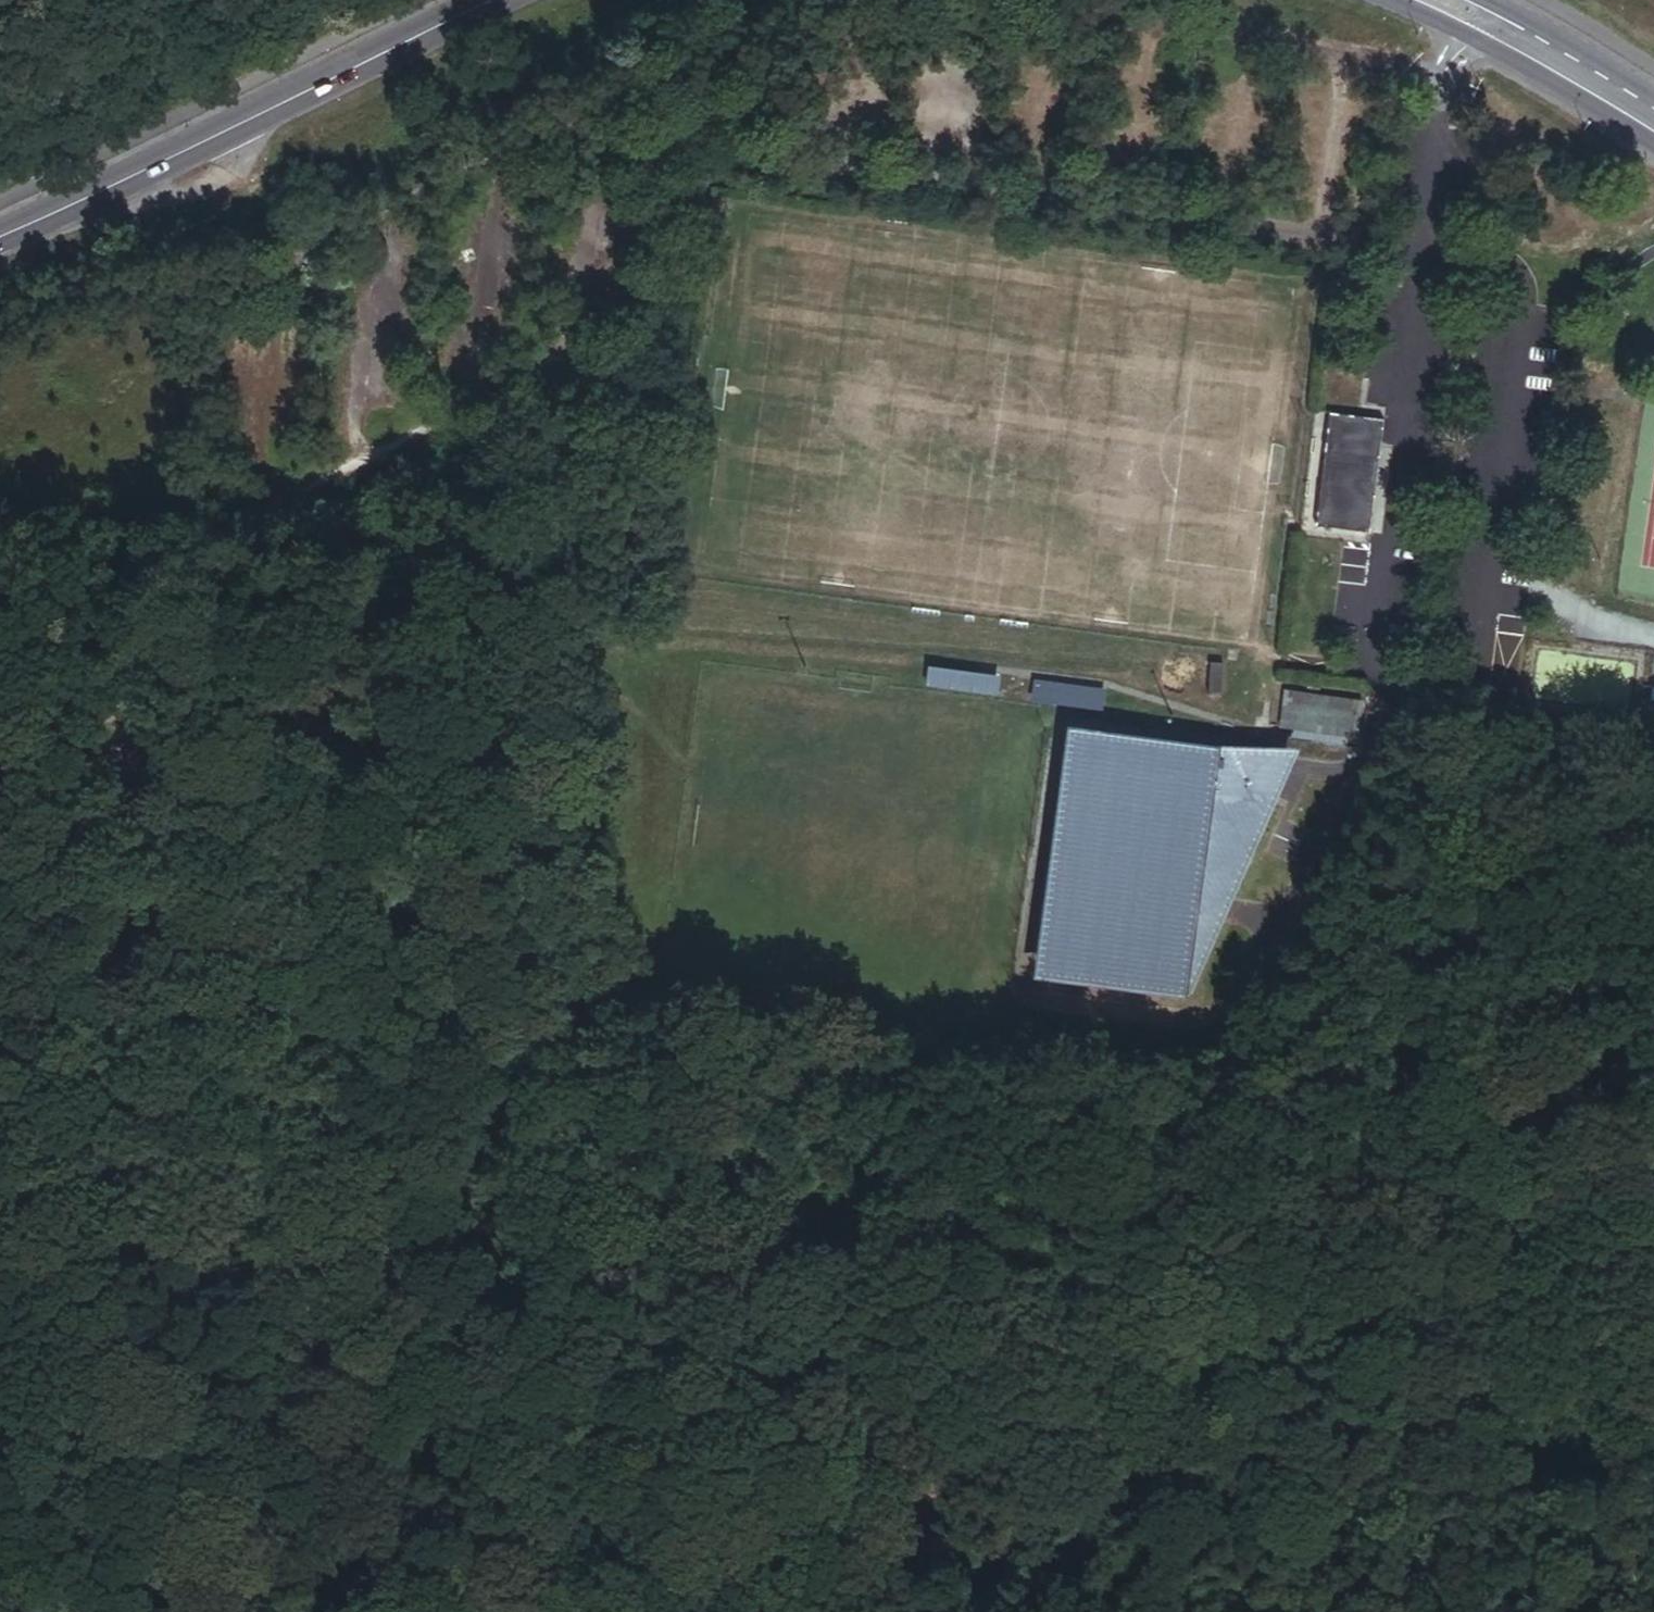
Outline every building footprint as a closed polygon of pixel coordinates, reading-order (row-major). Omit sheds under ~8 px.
[(1386,421),(1330,414),(1316,528),(1372,536),(1386,421)] [(928,683),(998,692),(1000,674),(930,665),(928,683)] [(1033,699),(1103,708),(1105,691),(1035,683),(1033,699)] [(1346,738),(1359,739),(1362,704),(1286,695),(1282,730),(1292,731),(1292,740),(1346,746),(1346,738)] [(1216,755),(1079,738),(1051,980),(1187,997),(1276,804),(1259,798),(1265,754),(1217,747),(1216,755)]
